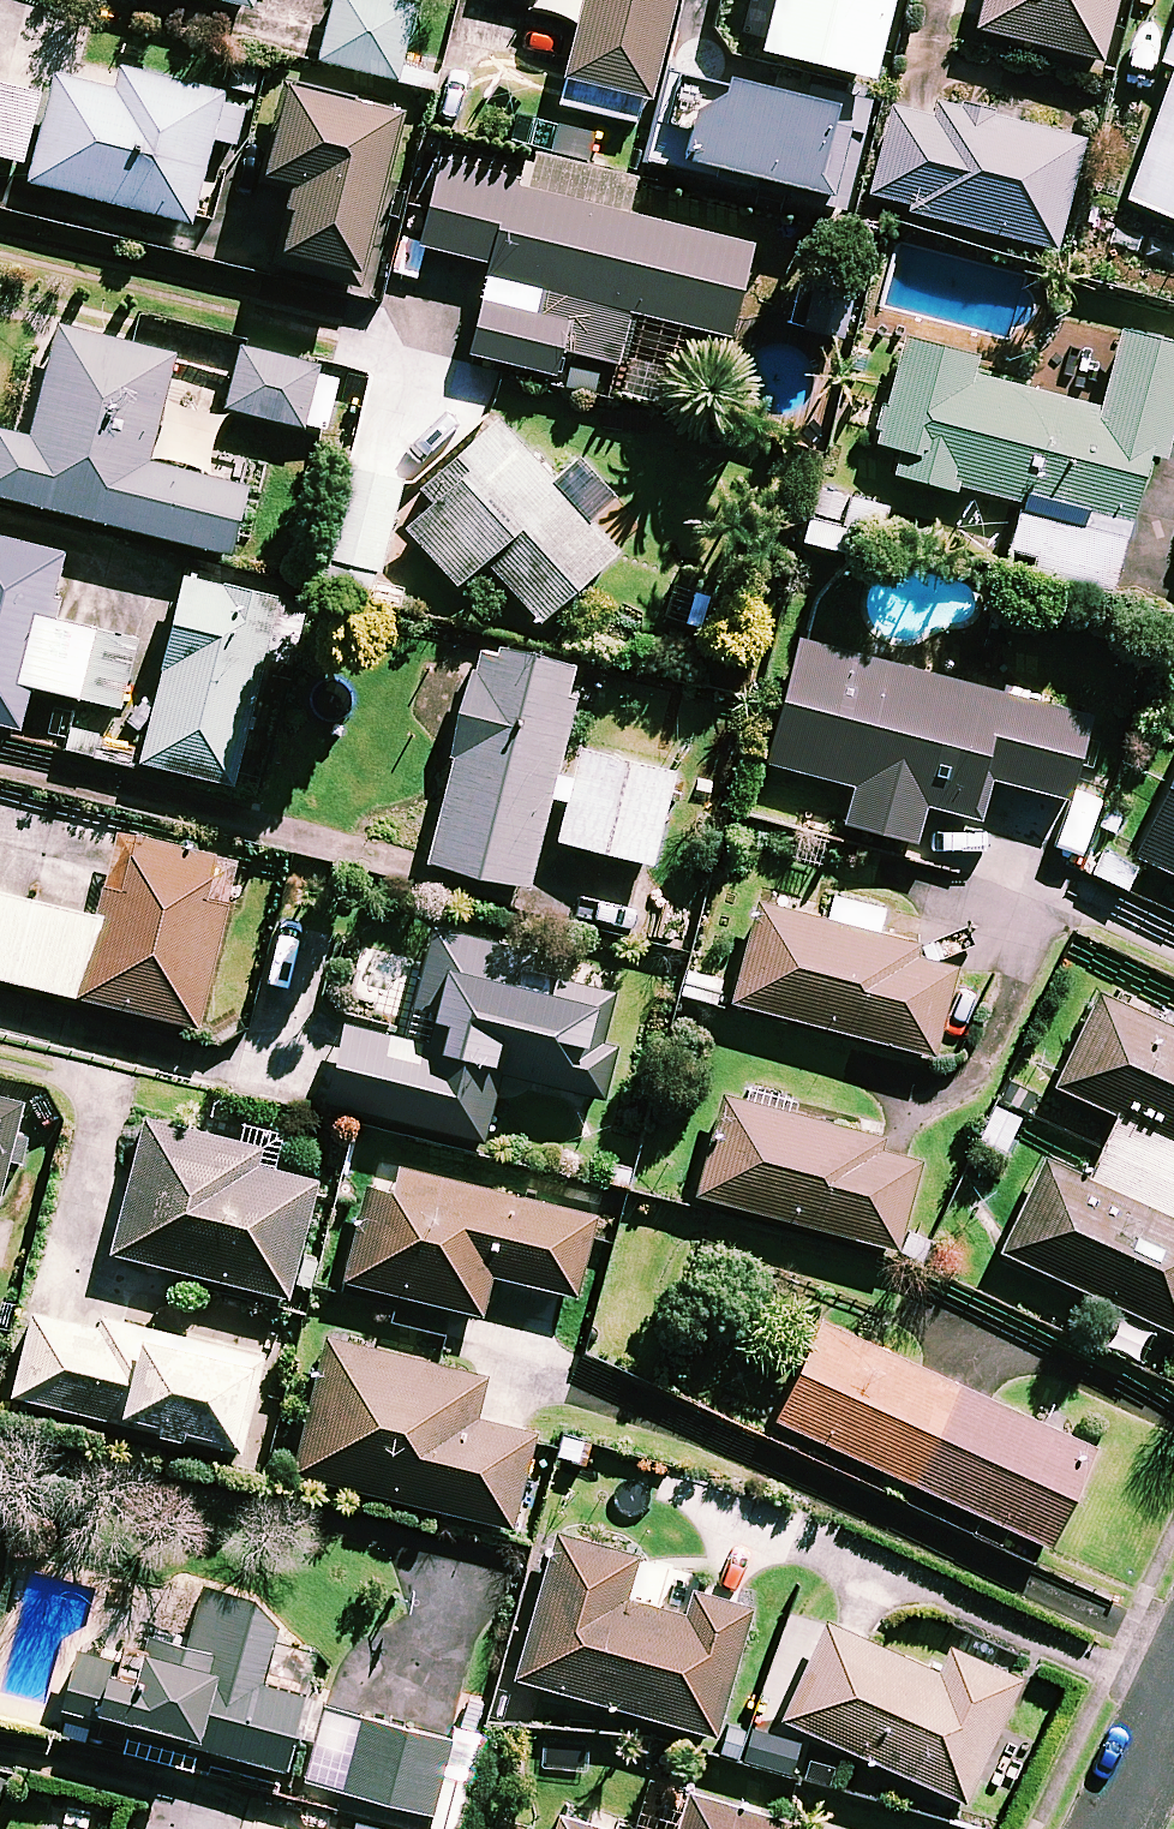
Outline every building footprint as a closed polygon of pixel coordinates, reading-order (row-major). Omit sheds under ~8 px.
[(250,18),(255,0),(179,0),(250,18)] [(360,0),(337,0),(320,70),(429,97),(434,79),(401,71),(416,14),(360,0)] [(537,18),(579,29),(558,112),(641,133),(675,0),(541,0),(537,18)] [(757,69),(868,97),(892,0),(774,0),(757,69)] [(978,39),(1099,70),(1117,0),(988,0),(978,39)] [(1165,65),(1173,68),(1173,40),(1165,65)] [(245,109),(118,79),(113,99),(55,85),(30,193),(190,231),(210,148),(235,153),(245,109)] [(1173,218),(1173,81),(1130,203),(1173,218)] [(846,218),(873,107),(809,91),(803,118),(663,84),(643,167),(846,218)] [(0,85),(0,165),(21,170),(39,94),(0,85)] [(395,128),(282,101),(260,192),(292,200),(276,269),(357,288),(395,128)] [(1082,151),(896,102),(867,210),(1053,259),(1082,151)] [(752,256),(443,173),(421,255),(488,273),(485,285),(541,300),(536,320),(485,307),(470,362),(553,385),(560,358),(616,373),(630,321),(728,347),(752,256)] [(1059,327),(1039,400),(968,381),(971,370),(903,352),(876,452),(904,460),(897,486),(953,500),(955,493),(1021,510),(1005,573),(1110,601),(1147,464),(1163,468),(1173,425),(1173,357),(1059,327)] [(55,336),(27,446),(0,439),(0,507),(229,563),(245,496),(146,471),(173,365),(55,336)] [(338,380),(240,355),(225,415),(323,440),(338,380)] [(552,487),(494,427),(419,500),(434,516),(407,542),(457,593),(482,568),(541,630),(616,558),(588,529),(611,507),(573,467),(552,487)] [(816,488),(801,554),(850,565),(856,540),(883,546),(892,504),(816,488)] [(159,679),(131,673),(139,641),(56,623),(61,602),(53,601),(61,564),(0,550),(0,732),(19,737),(29,695),(76,706),(65,755),(233,794),(276,606),(181,584),(159,679)] [(1089,726),(798,650),(767,771),(856,795),(845,835),(914,853),(925,814),(978,828),(989,788),(1068,808),(1089,726)] [(578,675),(476,652),(468,687),(451,683),(436,749),(456,753),(428,875),(527,898),(578,675)] [(673,781),(579,758),(556,851),(650,874),(673,781)] [(1134,864),(1173,882),(1173,776),(1134,864)] [(195,1036),(238,870),(127,840),(104,926),(0,898),(0,985),(195,1036)] [(882,915),(830,901),(823,928),(759,911),(732,1011),(931,1065),(954,978),(871,955),(882,915)] [(517,959),(428,936),(400,1043),(346,1028),(324,1112),(480,1152),(498,1081),(601,1108),(615,1055),(601,1051),(614,1001),(513,975),(517,959)] [(1103,1001),(1059,1097),(1118,1124),(1089,1188),(1046,1168),(1003,1261),(1173,1340),(1173,1034),(1103,1001)] [(1006,1162),(1036,1096),(1003,1081),(973,1147),(1006,1162)] [(0,1088),(0,1178),(22,1093),(0,1088)] [(923,1160),(726,1104),(698,1203),(895,1259),(923,1160)] [(267,1158),(141,1126),(111,1245),(287,1289),(313,1187),(262,1175),(267,1158)] [(594,1224),(372,1170),(355,1239),(343,1290),(478,1323),(488,1283),(575,1305),(594,1224)] [(30,1305),(10,1387),(178,1429),(183,1411),(230,1422),(249,1346),(98,1309),(95,1321),(30,1305)] [(483,1368),(326,1329),(292,1465),(509,1519),(532,1426),(472,1411),(483,1368)] [(1093,1459),(821,1331),(775,1428),(1047,1556),(1093,1459)] [(637,1543),(554,1520),(512,1670),(713,1725),(748,1598),(686,1580),(679,1603),(625,1588),(637,1543)] [(282,1761),(290,1728),(306,1731),(318,1684),(302,1680),(261,1670),(280,1594),(201,1575),(186,1636),(122,1620),(115,1649),(76,1640),(65,1685),(208,1720),(203,1742),(282,1761)] [(936,1663),(825,1614),(781,1711),(963,1792),(1020,1666),(949,1634),(936,1663)] [(449,1726),(321,1697),(304,1774),(431,1803),(449,1726)] [(745,1722),(735,1759),(793,1774),(802,1737),(745,1722)] [(687,1785),(674,1828),(786,1828),(790,1815),(687,1785)] [(559,1808),(553,1828),(630,1828),(559,1808)] [(370,1820),(367,1828),(402,1828),(370,1820)]
